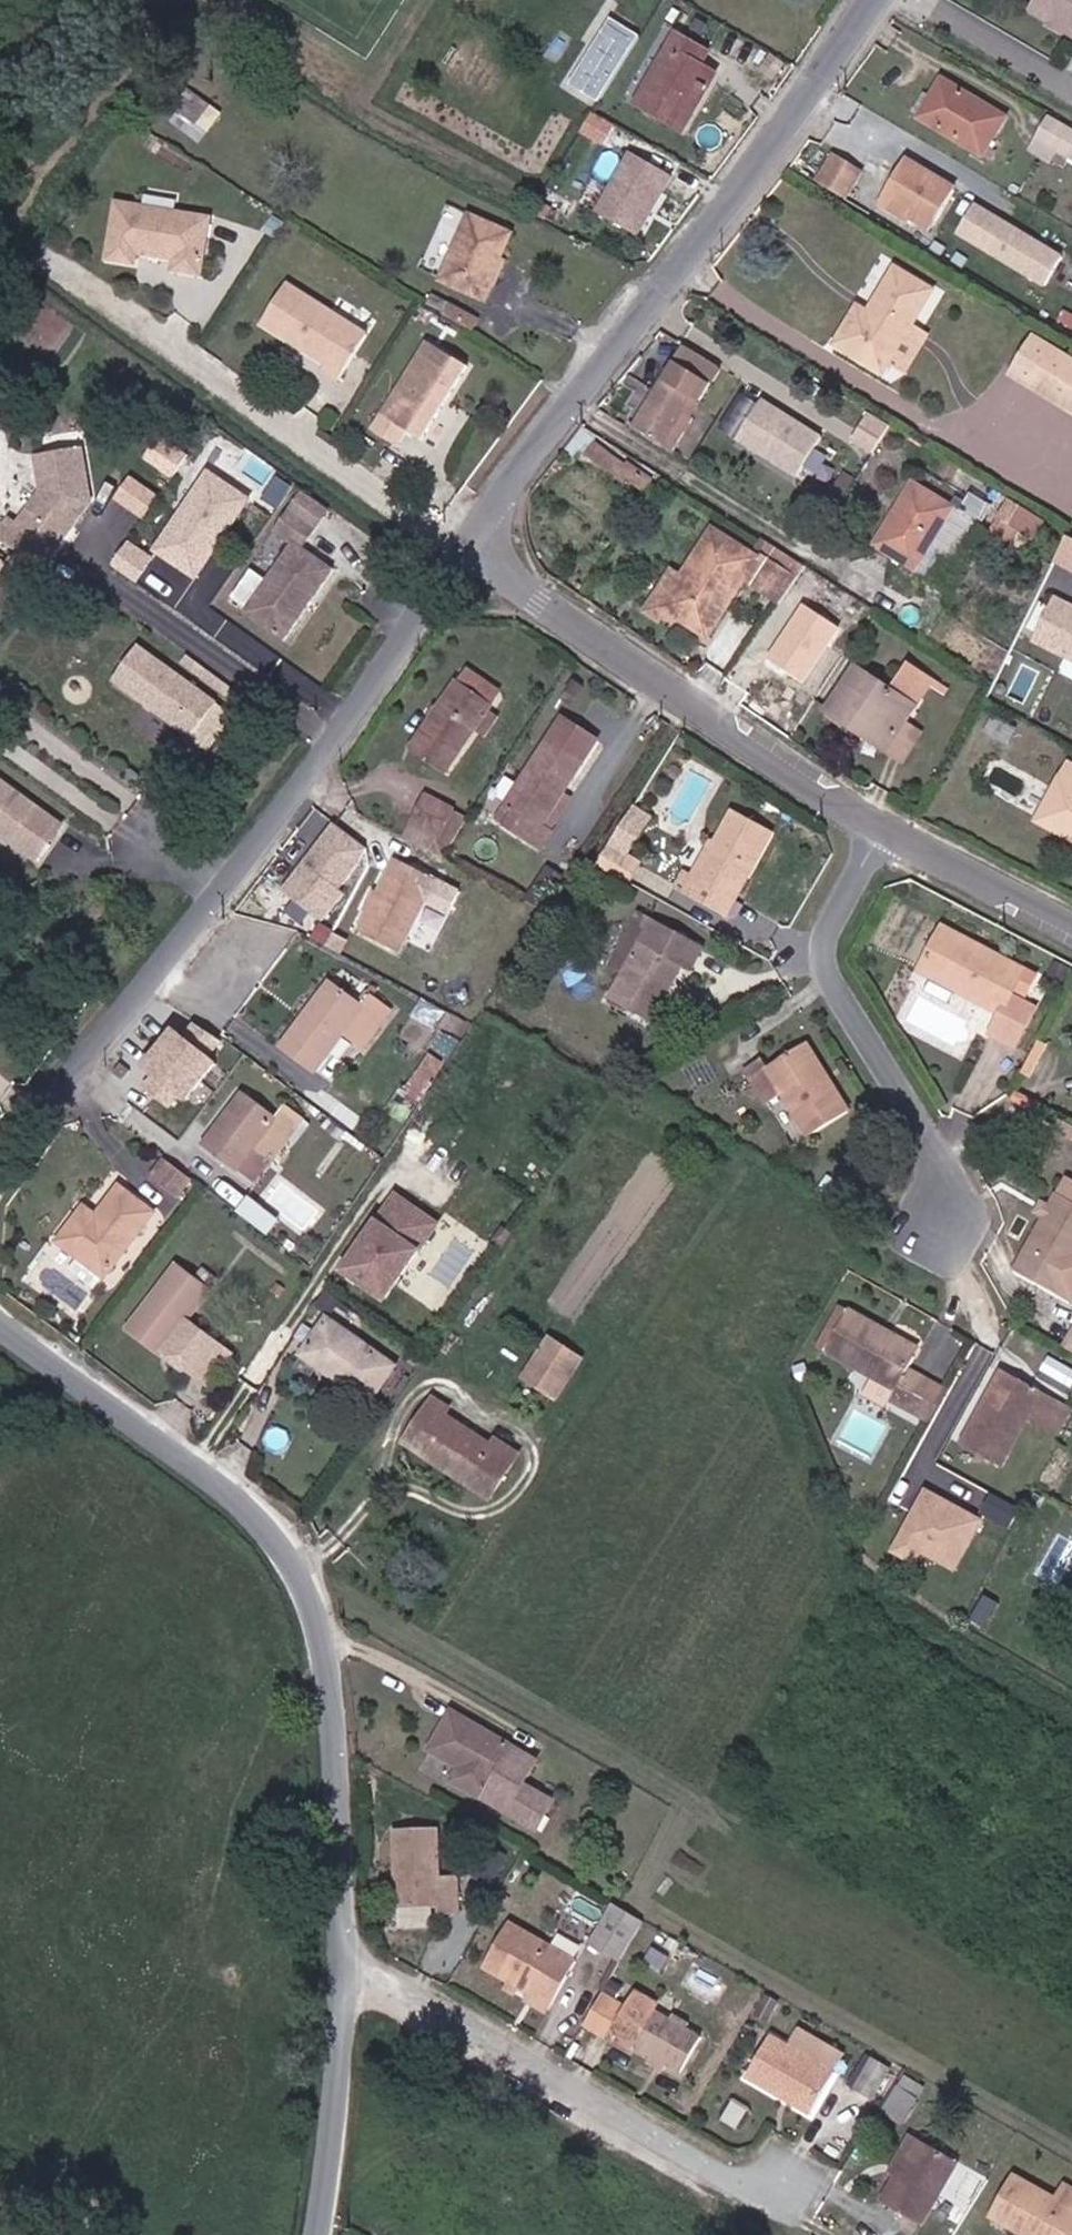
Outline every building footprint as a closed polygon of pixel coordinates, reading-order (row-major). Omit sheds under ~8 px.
[(1038,12),(1056,23),(1058,20),(1067,20),(1071,23),(1071,0),(1045,0),(1038,12)] [(598,102),(640,36),(611,17),(569,83),(598,102)] [(1056,23),(1053,27),(1069,36),(1070,34),(1071,35),(1071,23),(1067,20),(1058,20),(1056,23)] [(636,104),(685,131),(694,115),(686,111),(699,88),(706,92),(717,73),(702,65),(709,52),(675,33),(636,104)] [(984,157),(998,134),(1008,117),(942,77),(932,95),(921,113),(917,118),(984,157)] [(694,115),(706,92),(699,88),(686,111),(694,115)] [(921,113),(932,95),(925,90),(913,108),(921,113)] [(207,129),(219,114),(193,93),(181,109),(207,129)] [(1071,152),(1071,129),(1050,118),(1032,148),(1051,159),(1057,149),(1069,157),(1071,152)] [(1019,147),(998,134),(984,157),(1005,170),(1019,147)] [(1064,166),(1069,157),(1057,149),(1051,159),(1064,166)] [(835,150),(818,178),(850,198),(868,170),(835,150)] [(672,175),(631,152),(597,211),(637,234),(672,175)] [(957,191),(905,160),(884,196),(935,227),(957,191)] [(147,202),(180,207),(181,195),(149,190),(147,202)] [(204,272),(214,214),(122,198),(112,256),(140,261),(142,251),(179,256),(178,268),(204,272)] [(980,218),(1019,240),(1030,221),(992,198),(980,218)] [(485,300),(501,266),(496,264),(498,258),(510,234),(468,215),(439,280),(485,300)] [(943,245),(979,266),(988,250),(953,228),(943,245)] [(496,264),(501,266),(504,260),(498,258),(496,264)] [(891,362),(913,326),(935,290),(895,267),(869,312),(859,304),(836,343),(884,373),(891,362)] [(346,382),(374,334),(290,284),(267,323),(334,364),(329,371),(346,382)] [(464,323),(469,313),(451,303),(446,314),(464,323)] [(9,311),(0,305),(0,323),(9,311)] [(930,337),(913,326),(891,362),(909,372),(930,337)] [(1035,337),(1012,375),(1071,411),(1071,359),(1035,337)] [(429,443),(471,366),(430,343),(379,436),(404,450),(413,435),(429,443)] [(721,367),(687,345),(637,425),(674,448),(693,417),(691,415),(721,367)] [(797,476),(822,436),(762,399),(738,438),(797,476)] [(872,453),(890,425),(869,412),(852,440),(872,453)] [(645,492),(651,482),(590,437),(583,445),(588,450),(584,454),(625,483),(629,480),(645,492)] [(85,448),(39,457),(45,491),(21,526),(12,520),(0,537),(47,570),(78,527),(76,520),(85,508),(93,507),(96,503),(85,448)] [(201,581),(254,496),(207,467),(154,551),(201,581)] [(120,500),(149,519),(164,497),(136,477),(120,500)] [(917,570),(956,507),(916,482),(877,545),(917,570)] [(842,502),(849,490),(837,483),(830,494),(842,502)] [(295,511),(322,531),(334,514),(307,494),(295,511)] [(1046,521),(1013,500),(1001,518),(1021,532),(1033,540),(1046,521)] [(76,520),(78,527),(93,507),(85,508),(76,520)] [(978,521),(956,507),(917,570),(928,576),(944,554),(954,560),(978,521)] [(250,615),(289,644),(338,572),(308,550),(322,531),(295,511),(279,533),(298,546),(250,615)] [(1021,532),(1001,518),(982,548),(996,556),(1008,539),(1014,542),(1021,532)] [(781,602),(803,574),(767,550),(762,558),(714,528),(683,575),(671,567),(644,607),(655,615),(662,606),(709,637),(747,580),(781,602)] [(114,565),(138,581),(155,554),(130,539),(114,565)] [(1071,659),(1071,604),(1056,596),(1035,641),(1071,659)] [(193,736),(218,703),(137,645),(113,678),(193,736)] [(243,691),(191,654),(186,662),(238,699),(243,691)] [(477,655),(468,669),(499,689),(508,675),(477,655)] [(906,722),(932,684),(936,679),(911,663),(893,689),(857,666),(826,710),(862,734),(867,726),(892,742),(906,722)] [(501,691),(499,689),(468,669),(467,668),(411,748),(445,772),(474,730),(488,709),(501,691)] [(936,679),(932,684),(946,694),(949,688),(936,679)] [(235,716),(218,703),(193,736),(210,749),(235,716)] [(498,717),(488,709),(474,730),(484,736),(498,717)] [(598,740),(562,717),(508,801),(522,810),(512,827),(540,846),(551,829),(543,824),(562,795),(598,740)] [(921,733),(906,722),(892,742),(887,750),(901,761),(921,733)] [(887,750),(892,742),(867,726),(862,734),(887,750)] [(1070,763),(1062,777),(1071,783),(1071,764),(1070,763)] [(1062,777),(1039,818),(1071,836),(1071,783),(1062,777)] [(36,860),(49,842),(45,840),(58,821),(3,781),(0,782),(0,834),(36,860)] [(571,800),(562,795),(543,824),(551,829),(571,800)] [(406,837),(431,850),(452,809),(426,796),(406,837)] [(497,818),(512,827),(522,810),(508,801),(497,818)] [(610,845),(626,854),(651,816),(636,806),(610,845)] [(431,850),(444,857),(470,818),(452,809),(431,850)] [(733,811),(716,842),(723,845),(700,885),(694,882),(687,894),(727,916),(774,833),(733,811)] [(328,817),(284,897),(331,923),(375,843),(328,817)] [(45,840),(49,842),(63,824),(58,821),(45,840)] [(723,845),(716,842),(713,840),(690,880),(694,882),(700,885),(723,845)] [(610,845),(599,864),(628,881),(639,861),(626,854),(610,845)] [(389,877),(380,894),(370,914),(361,931),(400,952),(436,879),(407,865),(399,880),(389,877)] [(528,902),(544,911),(563,875),(548,867),(528,902)] [(675,887),(687,894),(694,882),(690,880),(681,875),(675,887)] [(370,914),(380,894),(374,890),(363,909),(370,914)] [(626,969),(653,921),(640,913),(613,962),(626,969)] [(703,949),(653,921),(626,969),(610,998),(652,1021),(682,964),(692,969),(703,949)] [(962,992),(1000,1011),(989,1031),(1014,1045),(1035,1005),(1011,992),(1014,985),(1025,991),(1034,973),(941,925),(919,969),(956,988),(960,981),(966,984),(962,992)] [(956,988),(962,992),(966,984),(960,981),(956,988)] [(362,1006),(329,983),(281,1045),(315,1072),(346,1033),(362,1045),(391,1008),(372,994),(362,1006)] [(143,1090),(187,1113),(227,1037),(192,1019),(185,1032),(164,1021),(138,1070),(150,1077),(143,1090)] [(809,1043),(799,1049),(822,1086),(831,1080),(809,1043)] [(822,1086),(799,1049),(769,1068),(762,1059),(745,1070),(765,1103),(781,1094),(809,1136),(850,1110),(831,1080),(822,1086)] [(120,1064),(113,1073),(123,1079),(129,1071),(120,1064)] [(202,1146),(236,1171),(262,1140),(276,1153),(304,1119),(285,1105),(276,1117),(244,1093),(202,1146)] [(1062,1121),(1058,1129),(1071,1136),(1071,1126),(1062,1121)] [(262,1140),(236,1171),(248,1180),(265,1159),(269,1161),(276,1153),(262,1140)] [(177,1196),(191,1180),(164,1159),(150,1177),(177,1196)] [(91,1223),(79,1214),(57,1242),(80,1259),(70,1272),(94,1290),(104,1276),(106,1277),(155,1213),(119,1186),(97,1214),(91,1223)] [(1060,1196),(1071,1202),(1071,1190),(1065,1186),(1060,1196)] [(1071,1268),(1071,1202),(1060,1196),(1058,1194),(1015,1270),(1058,1293),(1071,1268)] [(344,1270),(385,1299),(437,1225),(396,1196),(344,1270)] [(237,1213),(251,1224),(261,1210),(247,1199),(237,1213)] [(1045,1218),(1050,1208),(1042,1203),(1037,1213),(1045,1218)] [(85,1205),(79,1214),(91,1223),(97,1214),(85,1205)] [(458,1234),(447,1250),(458,1258),(466,1264),(477,1248),(458,1234)] [(458,1258),(447,1250),(398,1319),(416,1331),(445,1289),(440,1285),(458,1258)] [(187,1321),(210,1291),(176,1267),(128,1329),(161,1355),(164,1351),(169,1355),(169,1363),(182,1371),(187,1370),(206,1383),(229,1353),(187,1321)] [(1058,1293),(1070,1300),(1071,1296),(1071,1268),(1058,1293)] [(825,1351),(849,1310),(842,1306),(818,1347),(825,1351)] [(909,1368),(914,1358),(879,1339),(884,1329),(849,1310),(825,1351),(895,1392),(890,1402),(907,1412),(926,1378),(909,1368)] [(396,1365),(325,1317),(299,1355),(370,1403),(396,1365)] [(879,1339),(914,1358),(919,1348),(884,1329),(879,1339)] [(582,1359),(550,1337),(523,1376),(557,1399),(582,1359)] [(1027,1418),(1041,1392),(1001,1370),(960,1444),(1001,1467),(1027,1418)] [(947,1390),(926,1378),(907,1412),(929,1423),(947,1390)] [(1069,1408),(1041,1392),(1027,1418),(1056,1433),(1069,1408)] [(402,1443),(464,1483),(469,1476),(494,1491),(519,1452),(495,1437),(491,1444),(446,1414),(450,1407),(433,1397),(402,1443)] [(469,1476),(464,1483),(489,1499),(494,1491),(469,1476)] [(967,1558),(978,1536),(961,1526),(949,1548),(967,1558)] [(429,1749),(458,1767),(466,1772),(460,1783),(483,1799),(485,1796),(537,1827),(553,1800),(524,1782),(538,1760),(453,1711),(429,1749)] [(466,1772),(458,1767),(451,1778),(460,1783),(466,1772)] [(394,1830),(396,1879),(398,1908),(417,1907),(418,1914),(459,1913),(457,1877),(440,1878),(438,1829),(394,1830)] [(398,1908),(396,1879),(389,1880),(390,1908),(398,1908)] [(621,1960),(644,1919),(614,1902),(591,1943),(621,1960)] [(529,1992),(550,2005),(576,1960),(507,1922),(482,1966),(508,1980),(503,1989),(514,1995),(520,1988),(529,1992)] [(546,2014),(550,2005),(529,1992),(524,2001),(546,2014)] [(601,1993),(584,2022),(631,2049),(634,2044),(653,2056),(665,2063),(681,2073),(701,2038),(686,2029),(689,2024),(680,2018),(679,2020),(672,2016),(670,2019),(654,2010),(656,2006),(635,1994),(627,2007),(601,1993)] [(793,2095),(789,2102),(810,2115),(835,2071),(770,2033),(746,2076),(778,2095),(781,2089),(793,2095)] [(894,2067),(869,2052),(851,2083),(877,2097),(894,2067)] [(662,2070),(665,2063),(653,2056),(649,2063),(662,2070)] [(916,2096),(899,2085),(885,2109),(903,2120),(916,2096)] [(778,2095),(789,2102),(793,2095),(781,2089),(778,2095)] [(910,2134),(902,2148),(910,2153),(895,2177),(880,2201),(922,2224),(957,2162),(910,2134)] [(910,2153),(902,2148),(887,2172),(895,2177),(910,2153)] [(1031,2234),(1032,2234),(1068,2234),(1071,2227),(1071,2188),(1066,2184),(1057,2199),(1017,2177),(995,2214),(1031,2234)]
